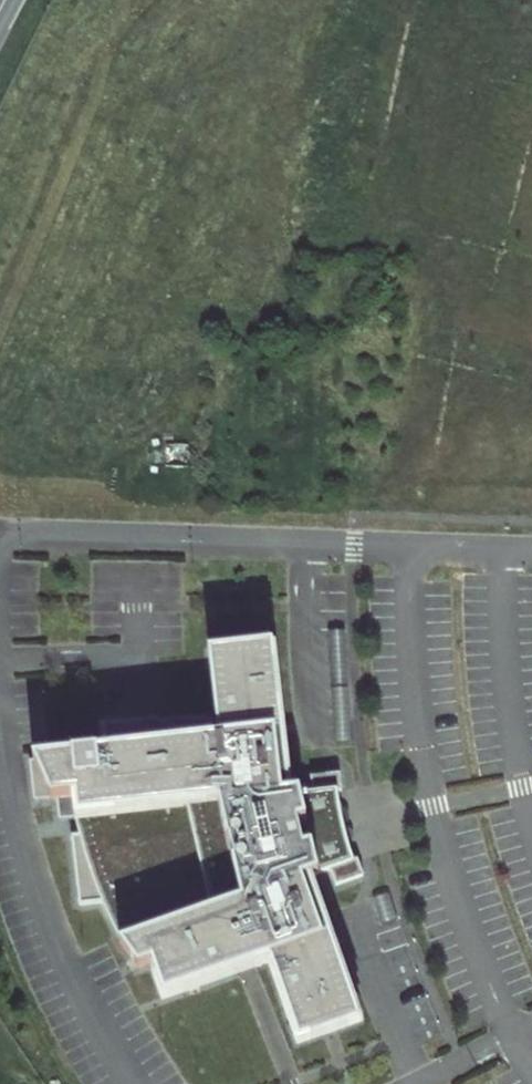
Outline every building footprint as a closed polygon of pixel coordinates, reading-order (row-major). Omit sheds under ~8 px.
[(274,648),(213,655),(222,742),(214,743),(211,722),(105,734),(109,762),(32,771),(37,810),(59,808),(61,826),(79,824),(82,840),(73,841),(81,911),(105,908),(129,955),(140,974),(155,969),(167,1001),(272,962),(302,1044),(360,1023),(308,882),(330,873),(336,889),(364,879),(358,862),(354,864),(347,841),(342,819),(339,793),(343,793),(341,776),(312,779),(314,795),(291,798),(274,648)]
